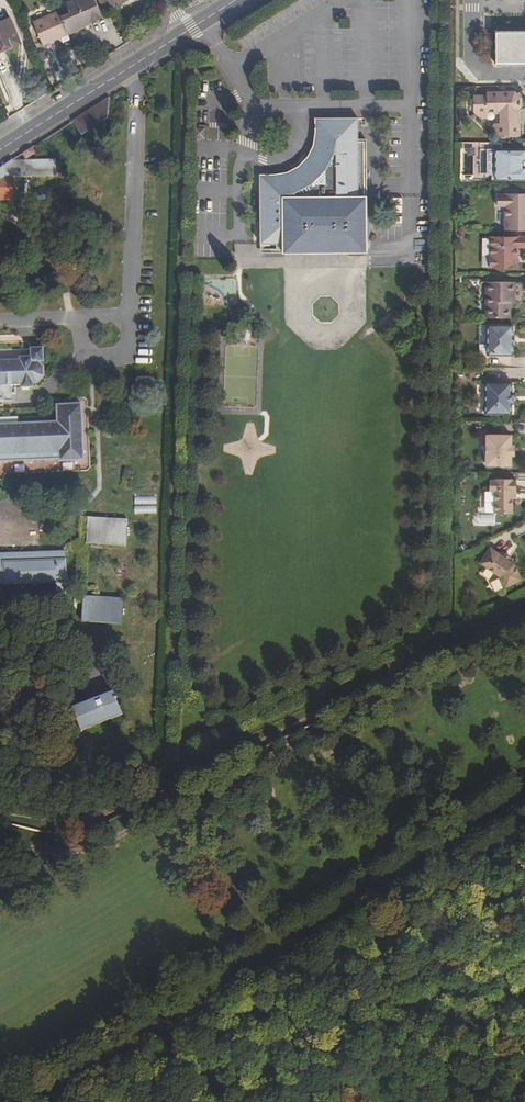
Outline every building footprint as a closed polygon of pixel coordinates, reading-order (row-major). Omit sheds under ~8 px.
[(61,17),(68,33),(102,18),(95,0),(77,0),(67,4),(71,13),(61,17)] [(45,43),(68,33),(61,17),(60,15),(37,26),(45,43)] [(0,23),(0,51),(19,43),(10,19),(0,23)] [(524,64),(524,31),(497,31),(498,64),(524,64)] [(496,93),(496,113),(498,114),(500,114),(500,123),(496,123),(496,135),(520,135),(520,124),(517,124),(517,108),(521,105),(522,99),(517,96),(510,96),(510,92),(496,93)] [(493,111),(496,113),(496,93),(490,93),(486,96),(474,96),(474,108),(472,110),(480,120),(487,115),(487,109),(493,109),(493,111)] [(109,99),(74,121),(82,135),(108,118),(109,99)] [(362,118),(318,117),(318,132),(325,132),(323,138),(321,144),(318,149),(315,155),(311,159),(307,156),(299,163),(302,167),(294,172),(286,177),(277,180),(277,173),(270,173),(261,173),(261,241),(285,241),(304,241),(304,251),(342,251),(342,245),(350,245),(350,251),(369,251),(369,139),(362,139),(362,118)] [(318,132),(318,117),(317,117),(317,123),(317,128),(316,134),(314,139),(312,144),(309,149),(306,153),(303,158),(299,161),(295,164),(290,167),(286,170),(281,171),(276,173),(270,173),(277,173),(277,180),(286,177),(294,172),(302,167),(299,163),(307,156),(311,159),(315,155),(318,149),(321,144),(323,138),(325,132),(318,132)] [(194,139),(205,139),(205,129),(195,129),(194,129),(194,139)] [(494,178),(496,178),(496,147),(487,147),(487,172),(494,172),(494,178)] [(496,147),(496,178),(524,178),(524,165),(523,165),(523,159),(524,159),(524,147),(496,147)] [(32,148),(22,154),(26,160),(36,154),(32,148)] [(0,168),(0,201),(13,200),(13,178),(33,178),(32,161),(11,161),(0,168)] [(505,191),(505,192),(498,192),(498,204),(505,204),(505,229),(524,229),(524,191),(505,191)] [(497,265),(518,266),(518,253),(519,253),(519,252),(520,252),(520,251),(520,250),(520,249),(519,249),(519,248),(519,247),(518,247),(518,245),(524,245),(524,236),(496,236),(497,265)] [(285,251),(304,251),(304,241),(285,241),(285,251)] [(486,317),(497,317),(497,280),(486,280),(486,317)] [(497,280),(497,317),(510,317),(510,299),(510,294),(515,294),(515,280),(497,280)] [(486,359),(497,359),(497,327),(486,327),(486,359)] [(497,327),(497,359),(511,359),(511,348),(511,338),(512,327),(497,327)] [(22,385),(21,388),(33,388),(33,384),(37,384),(44,377),(44,367),(38,362),(43,361),(43,349),(31,349),(31,358),(20,358),(21,361),(0,362),(0,386),(22,385)] [(497,384),(497,412),(511,412),(511,404),(511,391),(511,380),(497,380),(497,384)] [(485,412),(497,412),(497,384),(484,384),(485,412)] [(83,460),(81,404),(57,405),(58,423),(24,424),(24,418),(0,419),(0,464),(83,460)] [(487,462),(497,462),(497,433),(486,432),(487,462)] [(497,433),(497,462),(510,462),(510,452),(510,442),(510,433),(497,433)] [(494,510),(498,510),(498,475),(495,475),(495,477),(489,477),(489,488),(494,488),(494,510)] [(498,475),(498,510),(512,510),(512,495),(512,488),(516,488),(516,477),(512,477),(512,475),(498,475)] [(495,522),(496,514),(474,513),(473,521),(495,522)] [(125,545),(127,521),(89,519),(87,543),(125,545)] [(498,575),(498,576),(498,552),(489,546),(478,562),(487,568),(498,575)] [(498,552),(498,576),(503,586),(520,579),(513,563),(507,559),(503,556),(498,552)] [(66,553),(0,554),(0,584),(5,584),(4,582),(56,581),(56,593),(67,593),(66,553)] [(121,623),(122,599),(84,597),(83,621),(121,623)] [(112,693),(74,708),(83,730),(121,715),(112,693)]
